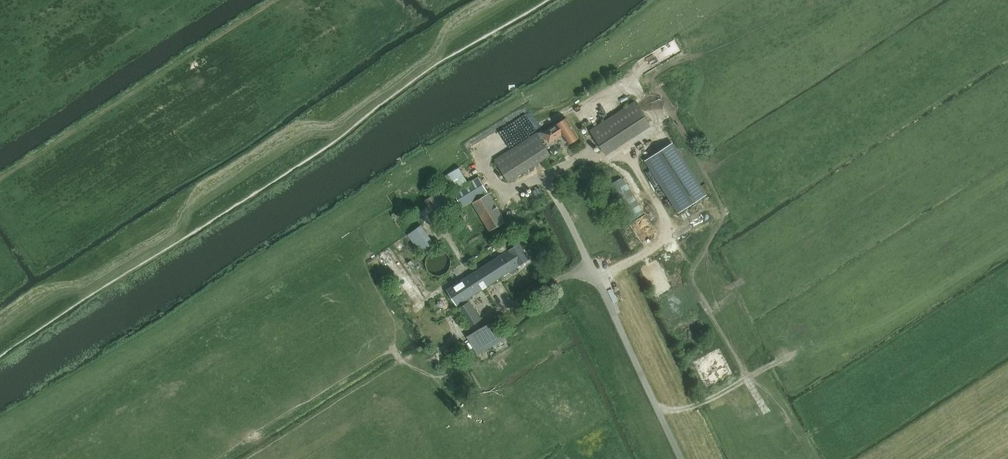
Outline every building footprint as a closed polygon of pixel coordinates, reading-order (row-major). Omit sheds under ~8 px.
[(590,131),(604,152),(649,123),(635,101),(590,131)] [(584,106),(576,112),(583,121),(591,116),(584,106)] [(569,144),(579,138),(566,118),(543,133),(549,143),(563,134),(569,144)] [(509,182),(551,155),(536,133),(494,160),(509,182)] [(672,143),(646,160),(680,212),(705,195),(672,143)] [(454,190),(468,180),(459,167),(445,177),(454,190)] [(463,207),(488,192),(493,189),(483,173),(479,176),(479,177),(454,193),(463,207)] [(609,185),(629,221),(644,213),(632,190),(628,183),(627,184),(623,177),(609,185)] [(436,218),(456,205),(445,188),(425,200),(436,218)] [(540,188),(533,191),(537,199),(544,196),(540,188)] [(506,221),(489,193),(473,203),(490,231),(506,221)] [(435,245),(421,225),(407,235),(421,255),(435,245)] [(519,244),(491,262),(501,277),(509,272),(513,274),(517,271),(518,267),(529,259),(519,244)] [(451,262),(451,259),(450,255),(449,253),(448,251),(446,249),(444,248),(441,247),(439,246),(436,247),(433,247),(431,248),(429,250),(428,252),(426,254),(426,256),(425,259),(425,262),(426,264),(427,266),(428,268),(431,270),(432,271),(435,272),(438,272),(440,272),(443,271),(445,270),(447,268),(448,267),(450,264),(451,262)] [(457,305),(461,303),(468,298),(501,277),(491,262),(447,290),(457,305)] [(481,320),(468,298),(461,303),(463,305),(458,309),(469,327),(481,320)] [(501,326),(496,319),(467,336),(473,347),(475,351),(482,363),(512,345),(501,326)]
